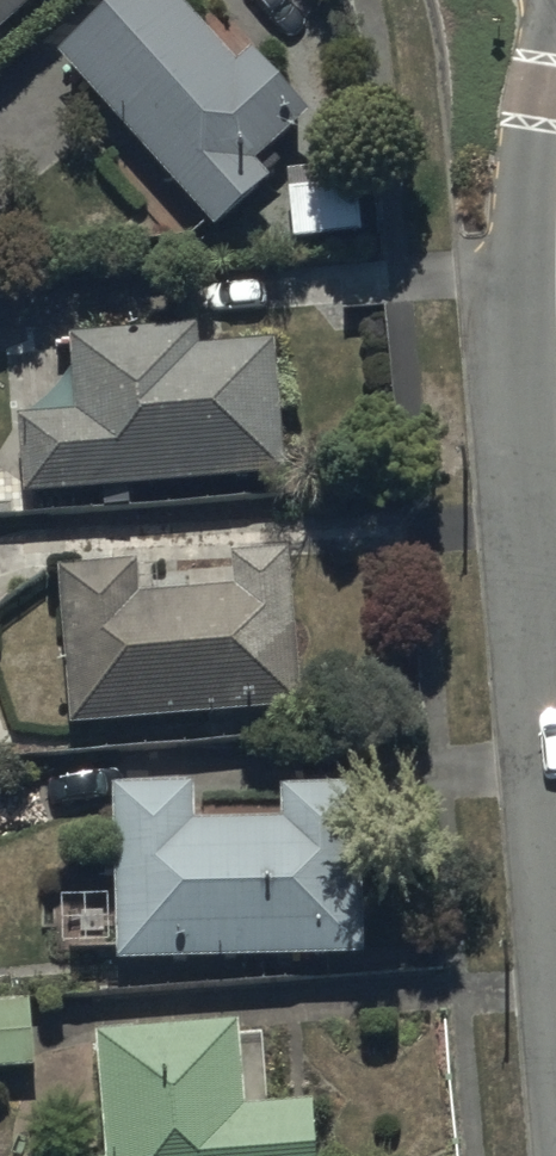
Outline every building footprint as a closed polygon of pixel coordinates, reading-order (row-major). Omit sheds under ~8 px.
[(32,0),(0,0),(0,29),(32,0)] [(186,0),(117,0),(63,48),(215,224),(273,173),(258,155),(310,110),(252,43),(236,58),(186,0)] [(279,335),(197,341),(195,321),(72,331),(78,407),(19,411),(25,489),(289,469),(279,335)] [(234,547),(236,581),(139,585),(137,557),(61,563),(73,718),(302,700),(295,544),(234,547)] [(287,815),(199,816),(198,779),(115,781),(117,954),(365,950),(362,780),(286,781),(287,815)] [(0,999),(0,1065),(38,1063),(34,997),(0,999)] [(100,1026),(110,1155),(320,1155),(317,1096),(245,1100),(240,1019),(100,1026)]
